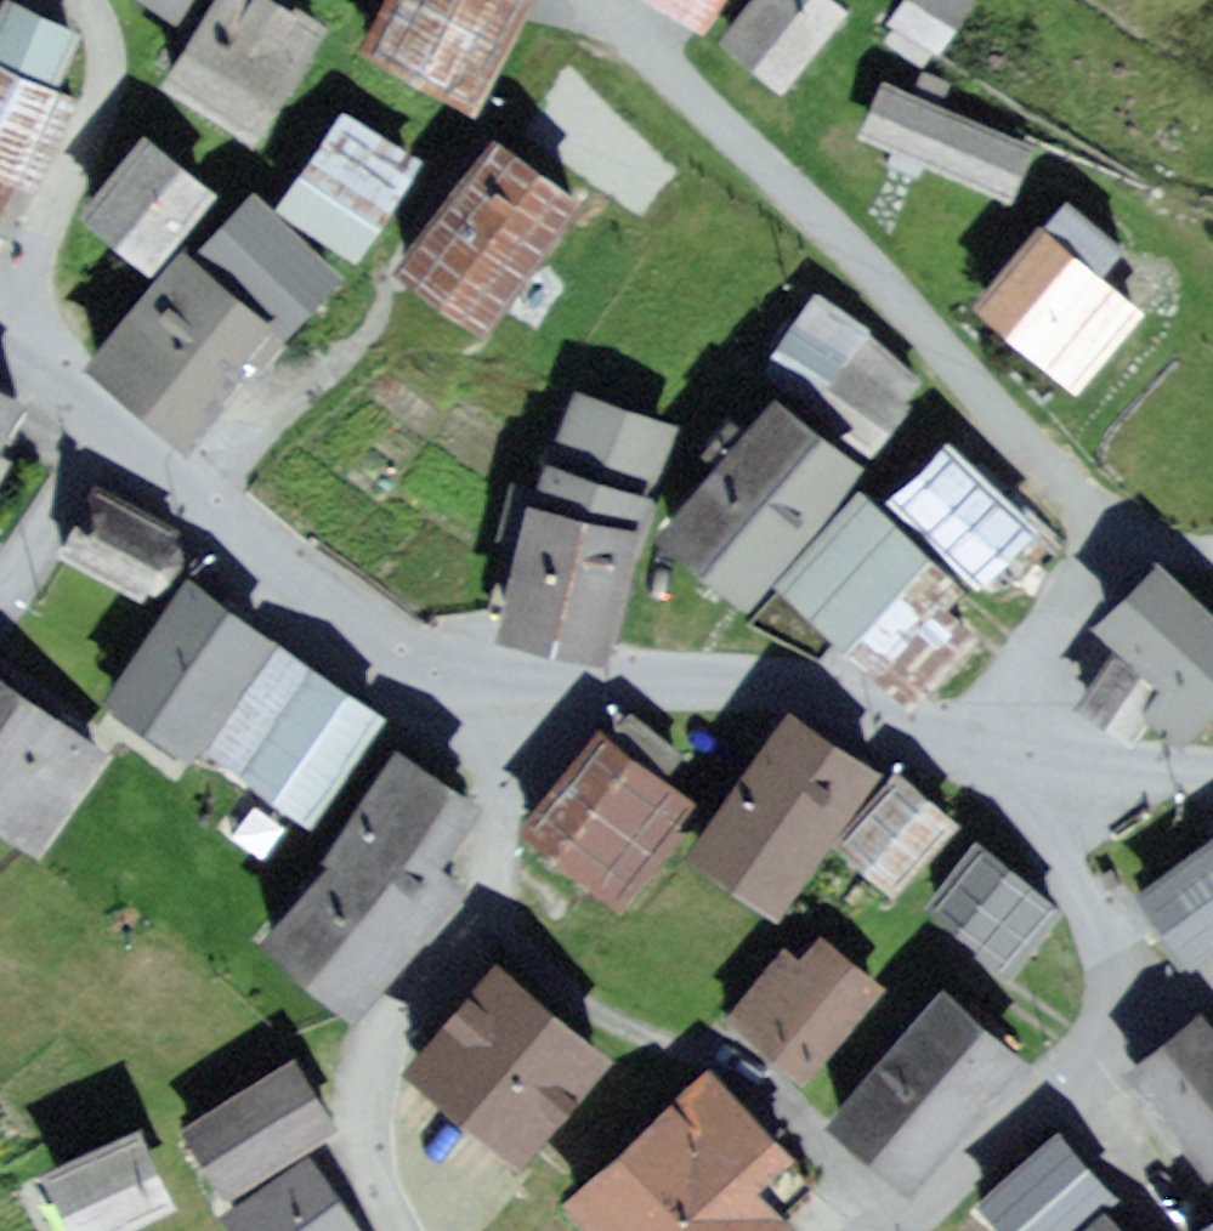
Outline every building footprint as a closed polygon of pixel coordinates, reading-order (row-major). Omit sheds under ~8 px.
[(40,86),(54,56),(66,30),(1,0),(0,0),(0,67),(40,86)] [(172,10),(179,0),(155,0),(172,10)] [(283,0),(210,0),(161,82),(258,141),(295,74),(327,27),(283,0)] [(338,37),(385,62),(458,100),(511,0),(357,0),(338,37)] [(702,0),(676,0),(695,12),(702,0)] [(781,87),(845,6),(837,0),(744,0),(716,36),(762,72),(781,87)] [(0,67),(0,180),(20,189),(63,96),(40,86),(0,67)] [(884,84),(868,119),(1007,181),(1022,146),(884,84)] [(421,149),(344,98),(278,198),(356,249),(391,196),(421,149)] [(590,197),(500,127),(477,155),(394,261),(484,331),(590,197)] [(203,187),(137,137),(76,216),(103,237),(142,267),(203,187)] [(340,265),(251,179),(194,237),(284,323),(314,292),(340,265)] [(1124,288),(1042,222),(974,305),(1077,388),(1145,304),(1124,288)] [(282,327),(182,239),(84,350),(184,438),(251,363),(282,327)] [(868,336),(812,295),(791,323),(759,365),(814,407),(868,336)] [(925,379),(868,336),(814,407),(871,450),(901,411),(925,379)] [(676,397),(583,373),(552,490),(645,514),(653,483),(676,397)] [(856,458),(768,384),(650,524),(738,598),(771,560),(856,458)] [(1033,521),(942,431),(883,490),(974,580),(1002,552),(1033,521)] [(552,490),(528,484),(494,618),(610,648),(645,514),(552,490)] [(176,535),(98,493),(82,522),(63,556),(141,598),(146,589),(155,593),(168,587),(181,565),(179,550),(170,545),(176,535)] [(952,586),(854,494),(768,583),(831,643),(866,676),(936,603),(952,586)] [(1155,556),(1094,620),(1133,656),(1199,718),(1212,704),(1212,610),(1155,556)] [(230,607),(186,577),(107,690),(189,746),(267,633),(230,607)] [(936,603),(866,676),(890,699),(914,722),(984,649),(936,603)] [(373,706),(278,637),(202,742),(264,787),(297,810),(373,706)] [(1107,654),(1098,648),(1067,696),(1093,713),(1124,733),(1156,685),(1107,654)] [(0,669),(0,822),(33,845),(105,742),(80,725),(0,669)] [(867,771),(777,711),(769,724),(677,861),(767,921),(867,771)] [(687,789),(605,728),(527,833),(550,850),(609,894),(687,789)] [(479,800),(390,732),(229,944),(344,1031),(435,911),(455,884),(430,865),(479,800)] [(953,818),(895,765),(828,837),(858,864),(886,890),(953,818)] [(1113,878),(1140,914),(1164,946),(1212,910),(1212,803),(1113,878)] [(1058,907),(971,841),(921,907),(955,932),(1008,972),(1058,907)] [(874,982),(801,917),(720,1009),(793,1074),(874,982)] [(606,1045),(497,957),(463,999),(403,1073),(512,1161),(606,1045)] [(1020,1058),(945,990),(828,1118),(903,1186),(1020,1058)] [(1190,1011),(1116,1068),(1199,1173),(1212,1162),(1212,1041),(1190,1011)] [(334,1130),(290,1056),(170,1127),(189,1160),(214,1201),(334,1130)] [(699,1065),(549,1199),(578,1230),(767,1230),(781,1219),(741,1174),(772,1146),(699,1065)] [(124,1129),(23,1171),(48,1230),(99,1230),(157,1207),(142,1173),(124,1129)] [(1065,1135),(980,1201),(1004,1230),(1062,1230),(1110,1193),(1065,1135)] [(294,1162),(220,1217),(230,1230),(345,1230),(329,1210),(294,1162)] [(1182,1230),(1212,1230),(1212,1210),(1182,1230)]
